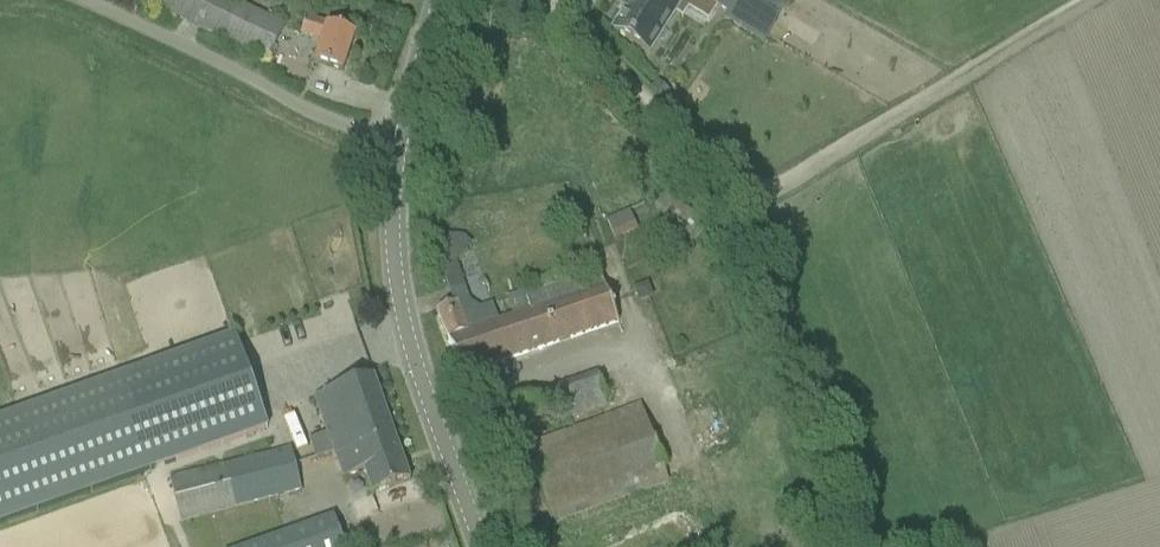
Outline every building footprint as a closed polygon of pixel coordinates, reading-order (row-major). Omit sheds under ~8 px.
[(266,62),(284,25),(233,0),(136,0),(266,62)] [(683,1),(682,0),(626,0),(620,10),(625,13),(613,32),(649,54),(683,1)] [(766,39),(788,3),(784,0),(704,0),(766,39)] [(305,20),(304,23),(300,36),(321,43),(314,64),(341,73),(354,36),(326,27),(305,20)] [(614,241),(636,231),(629,215),(607,224),(614,241)] [(436,244),(450,283),(479,272),(465,234),(436,244)] [(467,332),(457,302),(436,311),(448,340),(447,340),(462,376),(617,323),(597,270),(525,296),(529,311),(467,332)] [(266,430),(232,336),(0,420),(0,527),(266,430)] [(314,399),(326,434),(308,441),(315,460),(333,453),(343,480),(363,473),(372,496),(409,483),(372,378),(314,399)] [(597,378),(515,406),(523,435),(607,407),(597,378)] [(642,407),(547,441),(524,449),(551,524),(669,482),(642,407)] [(291,449),(169,477),(179,519),(181,523),(301,492),(291,449)] [(259,546),(343,546),(333,520),(259,546)]
